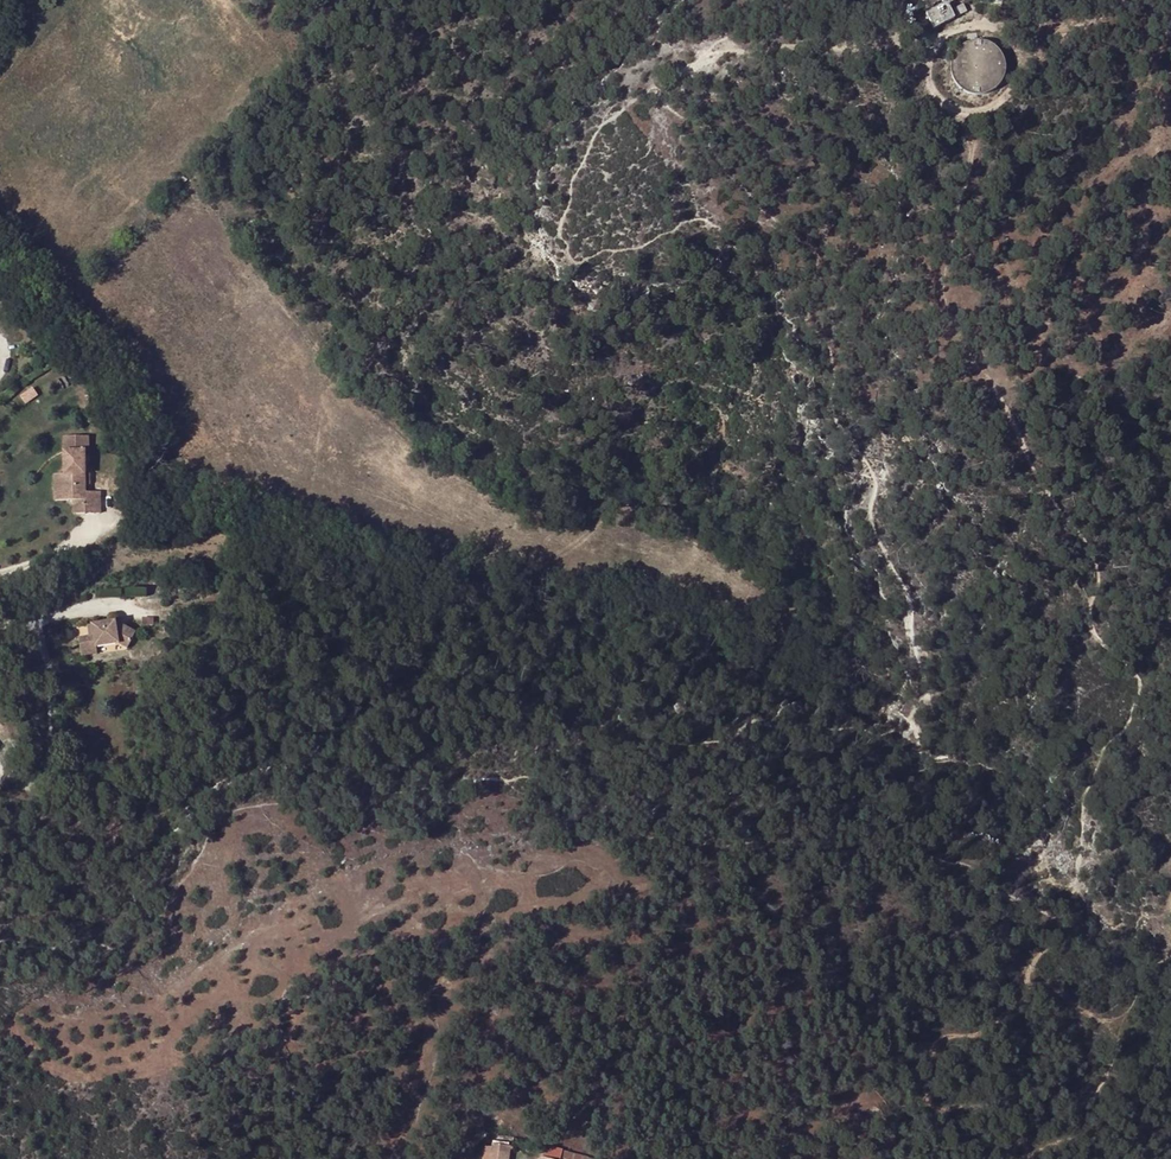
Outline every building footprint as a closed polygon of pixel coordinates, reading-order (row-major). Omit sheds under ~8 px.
[(946,4),(926,15),(934,30),(955,18),(946,4)] [(953,10),(957,17),(967,12),(963,4),(953,10)] [(1006,73),(1006,69),(1006,65),(1005,61),(1003,58),(1001,54),(999,51),(996,48),(993,46),(989,44),(985,42),(982,42),(977,41),(973,42),(970,43),(966,44),(962,46),(959,49),(956,52),(954,55),(952,59),(951,63),(950,67),(950,71),(951,75),(952,78),(954,82),(956,86),(959,89),(962,91),(965,93),(969,95),(973,96),(977,97),(981,97),(985,96),(989,95),(992,93),(996,90),(999,88),(1001,85),(1003,81),(1005,77),(1006,73)] [(54,475),(54,500),(71,500),(84,500),(84,492),(83,450),(88,450),(88,436),(62,437),(62,450),(63,475),(54,475)] [(100,492),(84,492),(84,500),(71,500),(71,513),(100,513),(100,492)] [(78,638),(81,657),(97,654),(96,647),(116,644),(128,649),(136,632),(116,621),(91,625),(93,635),(89,636),(78,638)] [(507,1150),(492,1148),(490,1158),(506,1158),(507,1150)]
